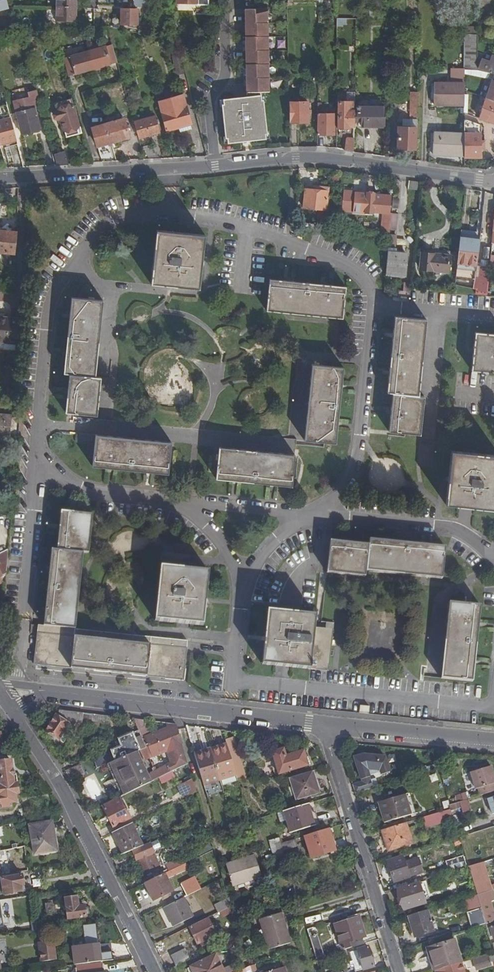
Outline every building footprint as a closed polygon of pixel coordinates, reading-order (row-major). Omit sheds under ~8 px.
[(57,6),(57,20),(68,20),(75,20),(76,0),(66,0),(66,6),(57,6)] [(228,143),(265,139),(265,134),(267,134),(263,100),(261,100),(260,92),(269,92),(267,8),(244,8),(245,15),(245,30),(245,44),(245,59),(246,73),(246,89),(246,96),(223,99),(223,104),(221,104),(225,138),(227,138),(228,143)] [(137,9),(121,9),(121,23),(137,24),(137,9)] [(346,19),(337,18),(336,26),(345,26),(346,19)] [(339,33),(338,45),(355,46),(355,33),(339,33)] [(477,57),(477,34),(476,34),(465,34),(465,68),(465,73),(476,74),(492,80),(493,80),(493,74),(489,72),(478,68),(481,59),(477,57)] [(112,44),(63,58),(68,76),(117,62),(112,44)] [(146,46),(148,55),(155,54),(153,44),(146,46)] [(177,75),(184,73),(179,54),(172,56),(177,75)] [(492,55),(489,62),(481,59),(478,68),(489,72),(493,74),(493,56),(492,55)] [(434,104),(464,105),(464,90),(465,73),(465,68),(451,68),(451,83),(434,83),(434,104)] [(32,74),(20,77),(25,95),(37,92),(32,74)] [(492,80),(486,98),(493,101),(493,80),(492,80)] [(409,122),(417,123),(417,119),(418,92),(410,91),(410,119),(409,122)] [(71,98),(54,103),(56,111),(55,111),(58,120),(60,119),(63,131),(64,130),(66,138),(82,133),(80,126),(79,126),(71,98)] [(493,123),(493,101),(486,98),(479,117),(493,123)] [(308,102),(289,102),(290,122),(308,122),(308,102)] [(352,102),(339,102),(338,118),(348,118),(348,113),(352,114),(352,102)] [(0,106),(0,145),(16,141),(7,104),(0,106)] [(186,106),(160,113),(165,130),(191,123),(186,106)] [(385,106),(355,106),(354,119),(362,119),(361,127),(385,127),(385,106)] [(35,108),(16,113),(21,134),(40,130),(35,108)] [(334,113),(318,113),(318,135),(334,135),(334,113)] [(154,116),(134,122),(138,138),(159,132),(154,116)] [(124,118),(105,124),(111,143),(130,137),(124,118)] [(402,128),(416,128),(417,123),(409,122),(410,119),(402,119),(402,128)] [(464,157),(480,157),(480,125),(464,119),(464,134),(464,156),(464,157)] [(105,124),(92,128),(97,147),(111,143),(105,124)] [(397,148),(416,149),(416,128),(402,128),(398,127),(397,148)] [(464,156),(464,134),(434,132),(432,154),(464,156)] [(346,151),(353,152),(354,139),(347,138),(346,150),(346,151)] [(64,151),(54,154),(57,165),(68,164),(64,151)] [(328,192),(305,190),(303,208),(327,211),(328,192)] [(389,233),(391,214),(390,214),(391,197),(374,196),(374,195),(368,194),(367,196),(355,195),(353,212),(373,214),(373,213),(384,214),(382,232),(389,233)] [(0,204),(0,208),(0,218),(9,219),(10,205),(0,204)] [(16,255),(18,234),(6,232),(6,231),(6,230),(0,230),(0,253),(16,255)] [(455,287),(476,291),(480,245),(481,243),(480,243),(480,240),(479,240),(480,231),(470,230),(469,239),(460,238),(455,287)] [(205,236),(156,231),(154,250),(151,285),(199,290),(202,265),(205,236)] [(388,245),(405,245),(405,239),(396,239),(396,234),(388,234),(388,245)] [(492,246),(480,245),(476,291),(476,295),(487,297),(492,246)] [(434,270),(436,254),(422,252),(421,269),(434,270)] [(388,254),(386,275),(405,276),(407,256),(388,254)] [(434,270),(446,271),(447,255),(436,254),(434,270)] [(293,282),(267,280),(264,311),(343,318),(346,286),(330,285),(293,282)] [(105,302),(73,299),(71,317),(67,354),(65,375),(71,376),(69,394),(67,414),(99,418),(103,379),(97,379),(105,302)] [(394,393),(420,395),(427,319),(396,316),(394,335),(390,374),(388,392),(394,393)] [(19,318),(9,317),(9,320),(0,319),(0,341),(17,343),(19,318)] [(476,331),(472,369),(493,371),(493,333),(476,331)] [(344,367),(312,363),(305,440),(336,443),(338,423),(342,386),(344,367)] [(420,395),(394,393),(392,412),(390,431),(421,434),(425,395),(420,395)] [(0,415),(0,436),(9,437),(12,416),(0,415)] [(97,437),(94,469),(111,470),(150,474),(170,476),(173,444),(97,437)] [(296,455),(219,448),(217,480),(235,481),(273,485),(292,486),(296,455)] [(453,450),(449,480),(447,503),(493,509),(493,454),(453,450)] [(93,515),(61,512),(59,530),(57,552),(51,551),(48,576),(45,607),(43,628),(38,627),(34,666),(89,672),(123,675),(130,676),(136,676),(184,681),(188,642),(74,631),(82,554),(88,555),(93,515)] [(369,543),(366,569),(442,577),(446,546),(430,544),(386,539),(370,538),(369,543)] [(366,569),(369,543),(349,541),(330,539),(327,570),(366,574),(366,569)] [(210,573),(161,567),(155,621),(204,626),(207,600),(210,573)] [(483,605),(451,602),(442,677),(474,681),(476,662),(480,624),(483,605)] [(317,615),(268,610),(262,664),(284,666),(311,669),(311,668),(316,668),(316,663),(312,663),(317,615)] [(84,714),(60,711),(46,732),(58,741),(69,723),(77,724),(83,725),(84,714)] [(134,720),(139,732),(146,749),(150,758),(168,751),(172,764),(163,768),(153,773),(150,775),(153,781),(159,778),(171,772),(174,771),(176,770),(188,764),(179,735),(176,727),(167,730),(151,737),(146,721),(134,720)] [(69,723),(58,741),(64,744),(77,724),(69,723)] [(111,754),(66,772),(71,780),(108,765),(137,753),(140,751),(146,749),(139,732),(118,742),(120,747),(109,751),(111,754)] [(234,737),(226,740),(238,779),(246,779),(234,737)] [(150,758),(146,749),(140,751),(142,757),(140,758),(141,762),(149,759),(150,758)] [(284,749),(272,753),(279,776),(306,768),(301,752),(286,757),(284,749)] [(137,753),(108,765),(122,797),(150,783),(147,776),(137,753)] [(354,758),(361,780),(369,778),(367,770),(370,769),(379,770),(381,776),(389,773),(385,757),(362,755),(354,758)] [(224,757),(204,763),(207,773),(214,772),(215,776),(222,774),(220,770),(227,768),(224,757)] [(443,765),(463,766),(463,759),(444,758),(443,765)] [(463,759),(463,766),(462,769),(478,770),(478,760),(463,759)] [(19,795),(18,784),(14,785),(11,762),(0,763),(0,783),(0,786),(0,798),(16,796),(19,795)] [(171,772),(159,778),(163,784),(175,779),(171,772)] [(313,772),(291,779),(297,800),(320,793),(313,772)] [(178,787),(183,798),(196,792),(192,779),(178,787)] [(352,786),(355,794),(372,789),(370,781),(361,783),(352,786)] [(204,785),(207,795),(220,792),(217,782),(204,785)] [(408,793),(378,802),(384,823),(415,813),(408,793)] [(16,796),(0,798),(0,809),(2,810),(8,809),(11,807),(11,805),(17,804),(16,796)] [(460,811),(469,811),(468,799),(459,800),(460,811)] [(121,801),(104,810),(113,828),(130,819),(121,801)] [(308,805),(277,814),(280,823),(286,821),(290,834),(314,826),(308,805)] [(241,806),(231,809),(233,817),(243,814),(241,806)] [(449,808),(421,816),(424,828),(452,820),(449,808)] [(420,826),(417,819),(382,830),(388,851),(412,843),(408,830),(420,826)] [(51,822),(29,826),(34,854),(57,851),(51,822)] [(131,824),(113,833),(123,854),(132,851),(142,847),(131,824)] [(329,829),(305,837),(307,844),(311,859),(335,851),(329,829)] [(486,831),(488,838),(493,836),(493,829),(486,831)] [(305,837),(281,844),(283,851),(307,844),(305,837)] [(269,841),(275,859),(278,858),(285,856),(283,851),(281,844),(279,839),(269,841)] [(142,847),(132,851),(136,861),(140,860),(146,875),(160,869),(157,863),(156,860),(150,843),(142,847)] [(281,866),(287,864),(285,856),(278,858),(281,866)] [(226,865),(233,886),(262,877),(256,857),(226,865)] [(275,859),(263,862),(266,870),(273,868),(281,866),(278,858),(275,859)] [(402,858),(387,863),(394,882),(404,879),(402,874),(407,872),(409,877),(423,873),(418,859),(404,863),(402,858)] [(266,870),(268,878),(276,875),(273,868),(266,870)] [(152,893),(157,902),(164,899),(167,897),(174,894),(168,880),(170,879),(170,880),(184,873),(182,869),(145,886),(149,894),(152,893)] [(24,886),(22,872),(1,876),(4,895),(22,892),(22,886),(24,886)] [(262,877),(233,886),(235,892),(246,888),(248,885),(262,880),(262,877)] [(186,897),(200,890),(194,878),(180,885),(186,897)] [(430,902),(424,880),(419,882),(425,904),(430,902)] [(419,882),(397,889),(403,910),(425,904),(419,882)] [(477,895),(481,908),(486,923),(493,921),(493,899),(491,890),(477,895)] [(153,904),(157,902),(152,893),(149,894),(153,904)] [(86,917),(84,906),(80,907),(80,903),(78,903),(77,897),(65,899),(68,920),(86,917)] [(183,898),(164,908),(173,926),(193,917),(183,898)] [(231,907),(231,906),(229,899),(214,906),(218,913),(220,912),(231,907)] [(55,903),(46,904),(47,914),(56,913),(55,903)] [(231,907),(220,912),(222,917),(233,913),(231,907)] [(471,928),(486,923),(481,908),(467,913),(471,928)] [(432,932),(426,911),(408,916),(414,937),(432,932)] [(290,943),(287,932),(281,913),(259,920),(268,950),(290,943)] [(281,913),(287,932),(290,932),(284,913),(281,913)] [(305,924),(318,920),(316,915),(303,919),(305,924)] [(208,918),(189,927),(198,944),(211,938),(216,935),(208,918)] [(342,951),(352,948),(350,941),(363,937),(358,919),(335,926),(342,951)] [(32,921),(33,931),(42,930),(40,920),(32,921)] [(486,923),(490,937),(493,936),(493,938),(493,921),(486,923)] [(318,935),(310,937),(316,958),(324,956),(318,935)] [(212,940),(211,938),(198,944),(199,947),(212,940)] [(435,970),(461,963),(454,940),(428,948),(430,956),(435,970)] [(40,950),(56,949),(55,941),(39,943),(40,950)] [(103,962),(115,961),(113,952),(100,954),(99,945),(73,948),(76,966),(103,962)] [(174,965),(189,958),(184,947),(169,955),(174,965)] [(371,960),(368,947),(357,950),(357,951),(352,952),(354,961),(351,961),(353,966),(355,965),(358,971),(363,970),(363,971),(374,967),(374,966),(376,965),(374,960),(371,960)] [(57,960),(56,949),(40,950),(42,962),(57,960)] [(472,957),(475,970),(492,966),(489,953),(472,957)] [(215,955),(191,967),(193,971),(224,971),(215,955)] [(234,971),(232,968),(231,966),(232,965),(228,957),(220,961),(225,971),(232,971),(234,971)] [(103,962),(76,966),(75,966),(76,971),(104,971),(103,962)] [(437,970),(438,971),(464,971),(461,963),(437,970)]
